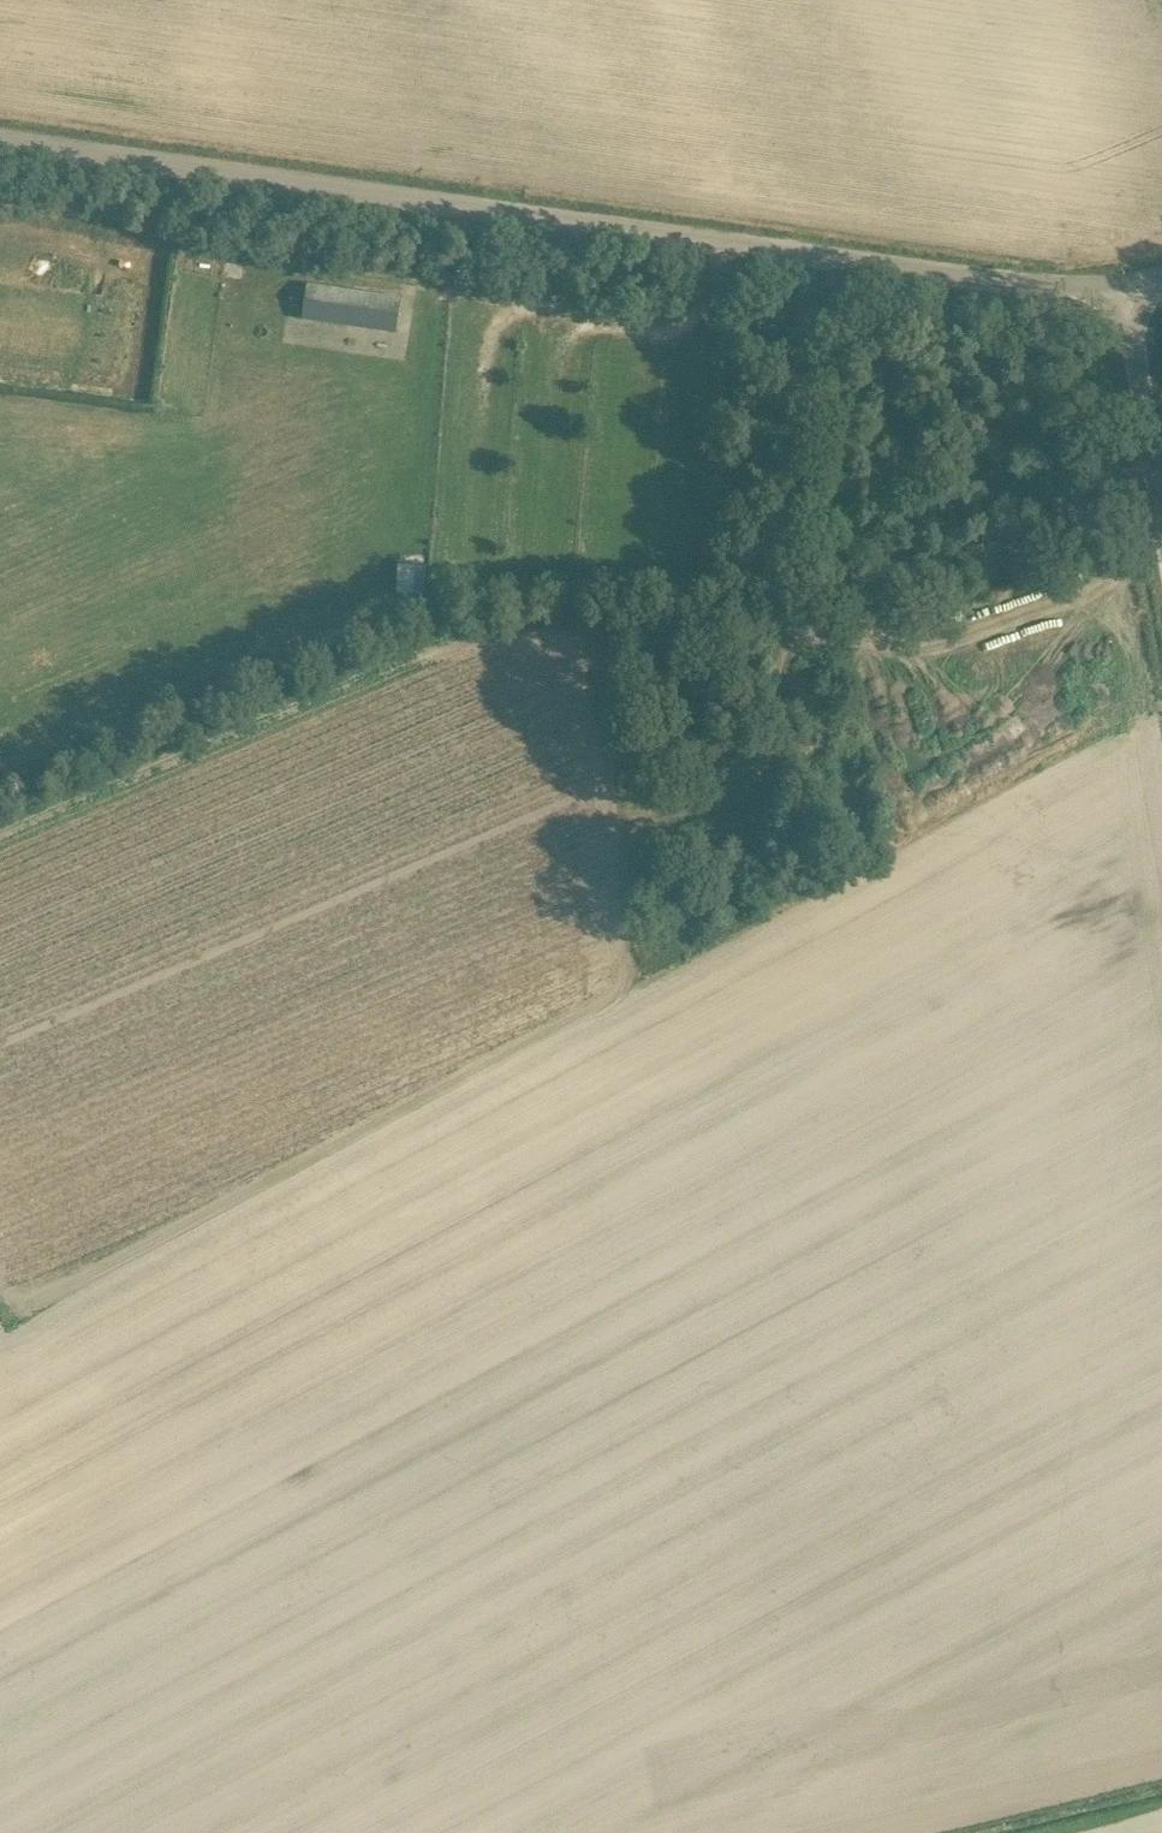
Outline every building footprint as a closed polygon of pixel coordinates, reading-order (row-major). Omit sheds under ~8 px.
[(396,332),(401,298),(307,284),(302,318),(396,332)] [(413,594),(424,595),(426,566),(415,565),(413,594)]
